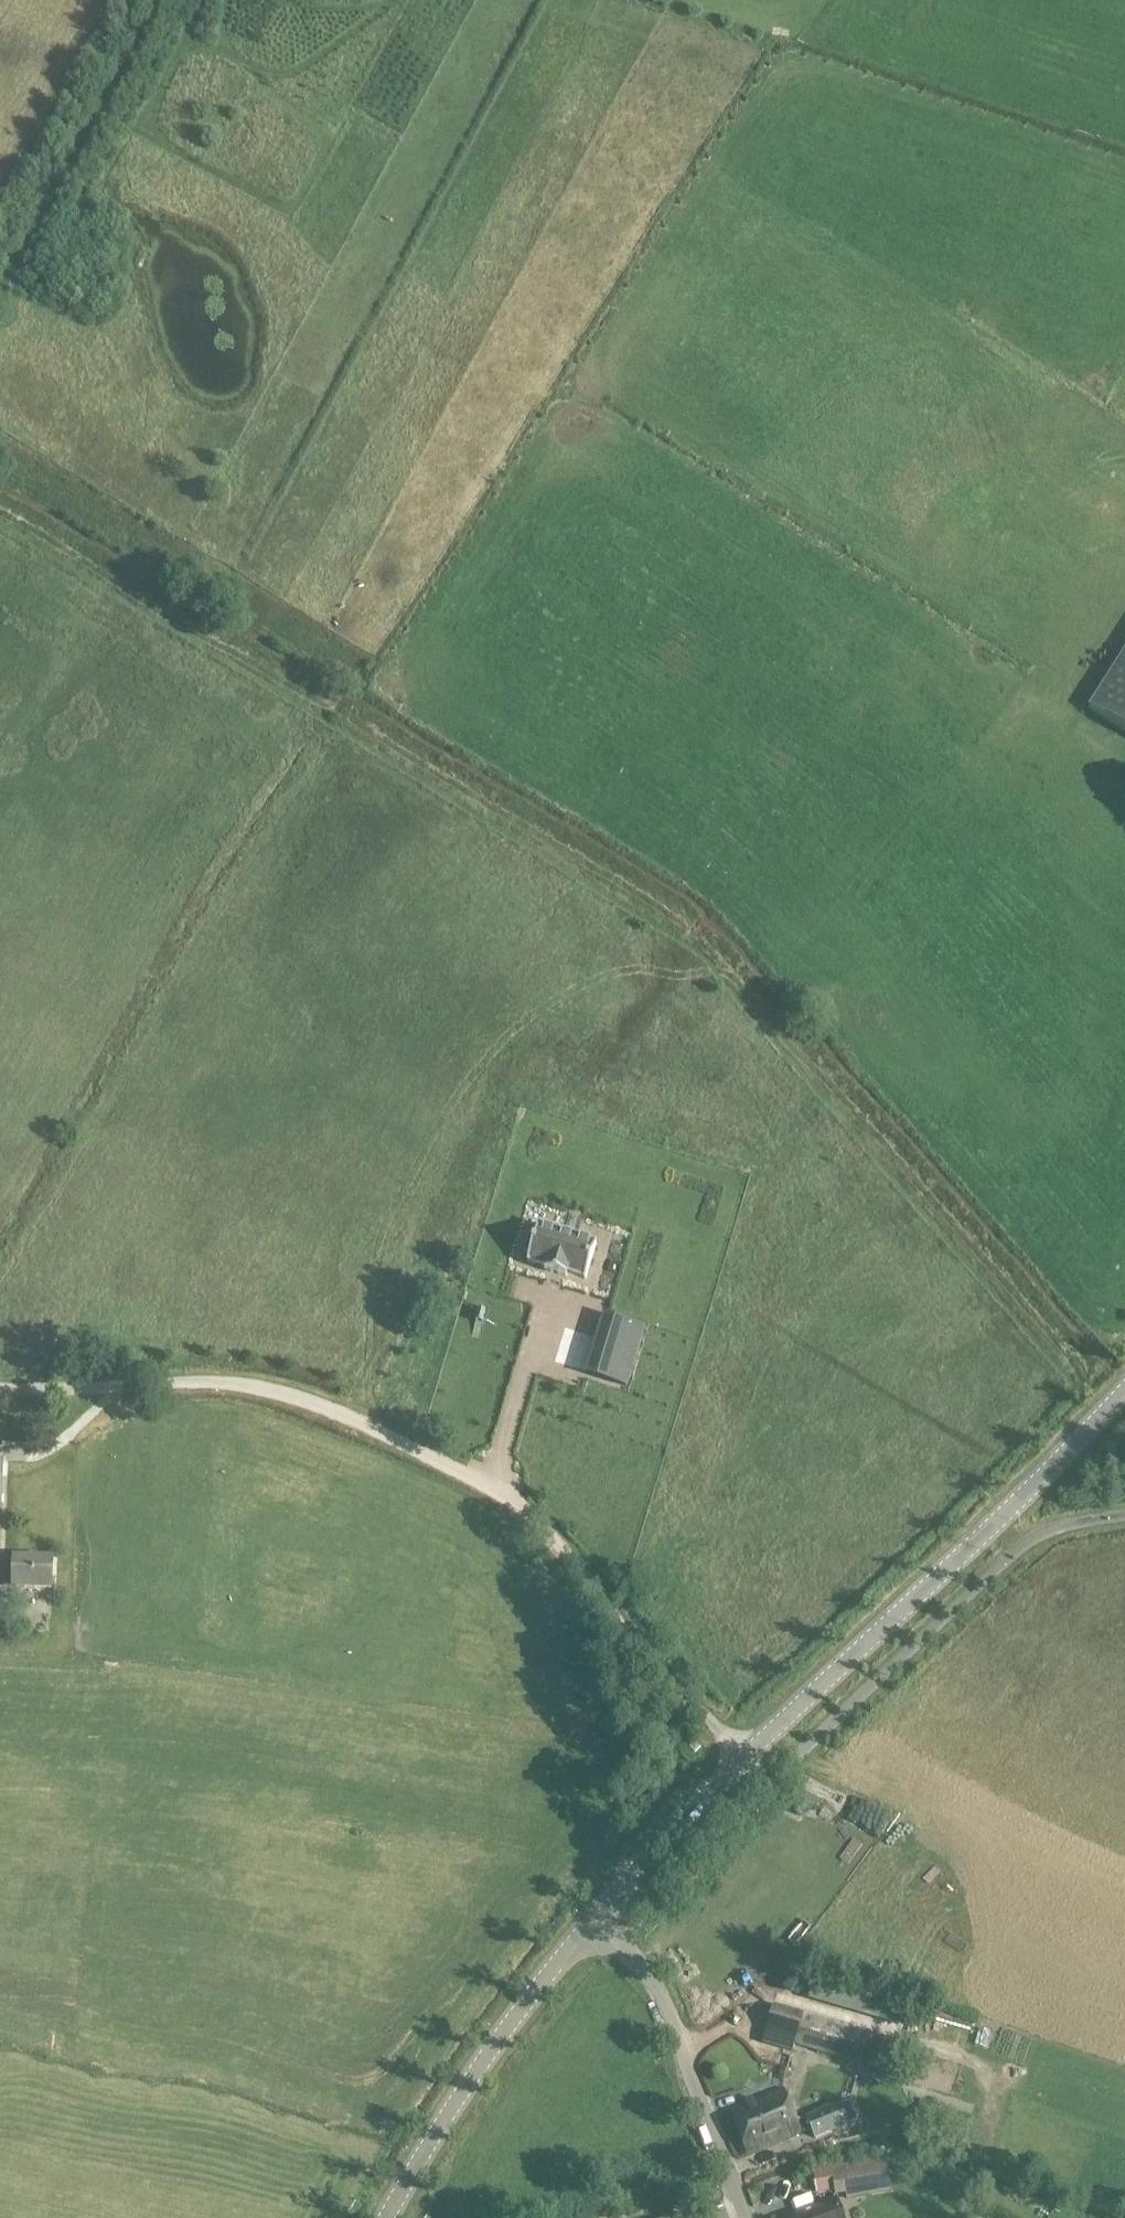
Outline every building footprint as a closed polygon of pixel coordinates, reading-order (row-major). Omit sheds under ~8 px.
[(1124,732),(1124,651),(1089,709),(1124,732)] [(531,1255),(528,1264),(530,1264),(530,1263),(547,1269),(546,1272),(546,1271),(545,1273),(567,1280),(567,1278),(566,1278),(567,1275),(584,1280),(584,1281),(586,1282),(597,1246),(595,1245),(595,1246),(540,1230),(541,1229),(539,1228),(536,1237),(532,1236),(526,1254),(531,1255)] [(637,1350),(644,1329),(604,1317),(598,1337),(637,1350)] [(22,1551),(20,1584),(32,1585),(32,1607),(58,1608),(59,1586),(71,1586),(72,1553),(22,1551)] [(13,1562),(13,1561),(0,1561),(0,1590),(13,1590),(13,1562)] [(775,2009),(769,2030),(796,2038),(794,2047),(861,2067),(871,2034),(803,2014),(802,2016),(775,2009)] [(896,2075),(903,2051),(874,2042),(867,2066),(896,2075)] [(800,2133),(783,2093),(733,2113),(749,2154),(800,2133)] [(851,2102),(842,2106),(841,2104),(806,2119),(815,2141),(850,2126),(859,2122),(851,2102)] [(831,2172),(834,2192),(847,2190),(848,2200),(892,2193),(887,2163),(831,2172)] [(835,2201),(788,2217),(841,2217),(835,2201)]
